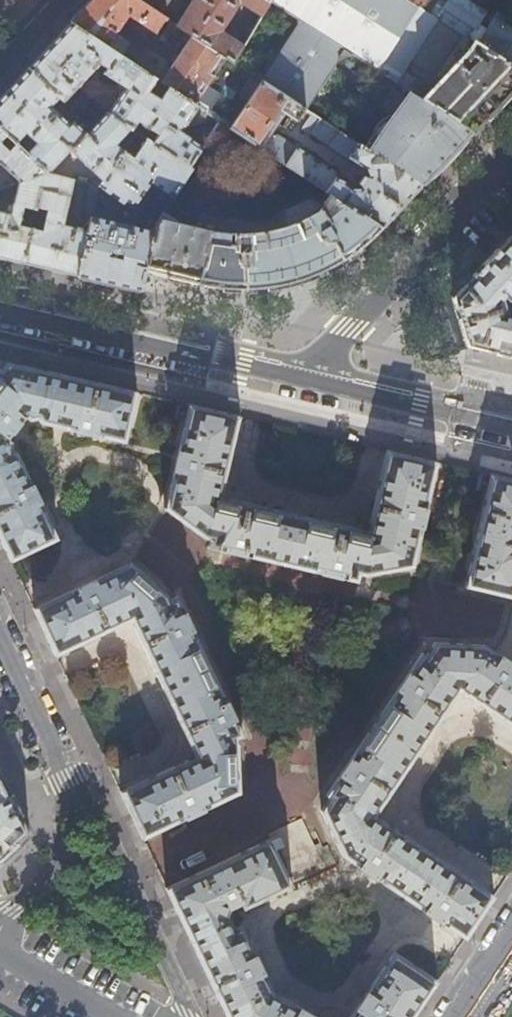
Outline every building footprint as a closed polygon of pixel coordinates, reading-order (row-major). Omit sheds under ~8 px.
[(70,22),(121,56),(129,44),(114,34),(126,15),(154,34),(164,17),(139,0),(91,0),(70,22)] [(268,0),(236,0),(257,13),(238,43),(216,30),(236,0),(192,0),(176,25),(180,27),(230,60),(268,0)] [(276,4),(296,18),(354,55),(408,89),(472,130),(506,94),(511,87),(511,65),(477,43),(430,14),(408,0),(279,0),(276,4)] [(430,14),(437,1),(436,0),(408,0),(430,14)] [(437,1),(430,14),(477,43),(484,31),(476,26),(485,11),(472,3),(467,0),(449,0),(445,5),(437,1)] [(500,23),(504,17),(496,11),(484,31),(477,43),(511,65),(511,31),(500,23)] [(332,64),(335,59),(354,55),(296,18),(288,30),(286,29),(263,64),(265,65),(257,78),(259,79),(303,108),(307,111),(314,101),(312,94),(316,88),(321,91),(329,87),(335,78),(336,67),(332,64)] [(156,79),(121,56),(70,22),(54,39),(27,68),(58,98),(62,103),(99,64),(107,69),(103,74),(125,89),(107,115),(128,129),(130,131),(137,121),(159,135),(152,145),(189,169),(203,148),(180,133),(198,107),(170,88),(160,102),(148,94),(156,79)] [(257,78),(230,60),(180,27),(175,35),(185,41),(160,82),(170,88),(198,107),(229,127),(259,79),(257,78)] [(58,98),(27,68),(6,91),(0,97),(0,129),(6,135),(14,142),(24,132),(36,143),(26,154),(44,171),(47,172),(68,149),(96,175),(90,184),(97,186),(98,185),(122,153),(113,145),(128,129),(107,115),(105,114),(84,135),(72,122),(68,126),(48,107),(58,98)] [(295,119),(303,108),(259,79),(229,127),(252,143),(276,107),(295,119)] [(447,157),(472,130),(408,89),(368,151),(420,185),(447,157)] [(354,190),(352,189),(343,180),(335,179),(338,173),(275,133),(269,133),(259,147),(330,193),(381,227),(401,206),(420,185),(368,151),(310,112),(300,128),(366,169),(368,176),(364,184),(361,182),(359,186),(362,188),(361,190),(354,190)] [(136,134),(122,153),(98,185),(126,206),(133,206),(152,181),(174,196),(190,170),(189,169),(152,145),(136,134)] [(18,182),(43,171),(44,171),(26,154),(15,143),(9,150),(0,142),(0,164),(18,182)] [(18,182),(8,214),(0,212),(0,257),(23,263),(31,226),(33,216),(19,213),(22,205),(35,207),(36,205),(43,171),(18,182)] [(44,171),(43,171),(36,205),(46,207),(41,228),(31,226),(23,263),(53,269),(78,275),(87,231),(60,225),(71,179),(47,172),(44,171)] [(90,217),(97,186),(90,184),(88,184),(81,215),(90,218),(90,217)] [(381,227),(330,193),(319,211),(313,215),(298,222),(282,228),(264,233),(252,234),(231,234),(220,232),(190,225),(177,221),(164,212),(161,217),(158,222),(145,271),(168,276),(199,283),(221,287),(241,288),(250,288),(271,286),(287,283),(301,279),(307,277),(325,269),(336,263),(346,257),(357,249),(364,244),(381,227)] [(90,217),(90,218),(87,231),(78,275),(110,282),(141,289),(145,271),(158,222),(161,217),(141,213),(138,227),(127,224),(127,226),(90,217)] [(445,305),(449,320),(454,335),(462,333),(466,346),(493,352),(511,356),(511,313),(511,315),(509,314),(505,299),(507,297),(510,300),(511,298),(511,233),(481,265),(445,305)] [(11,561),(57,540),(17,454),(12,452),(12,444),(7,440),(26,418),(29,421),(38,419),(40,423),(125,442),(137,392),(74,378),(7,362),(1,370),(0,369),(0,539),(11,561)] [(208,546),(356,581),(359,573),(364,574),(412,566),(436,462),(416,457),(386,450),(367,531),(221,497),(239,416),(189,404),(164,508),(202,537),(209,538),(208,546)] [(490,474),(464,586),(511,596),(511,479),(490,474)] [(120,791),(142,838),(236,793),(235,745),(233,740),(239,737),(176,597),(168,601),(166,596),(130,564),(33,609),(46,635),(55,655),(130,621),(192,757),(120,791)] [(465,938),(494,895),(375,815),(458,692),(511,728),(511,664),(484,645),(434,644),(425,655),(423,654),(326,793),(331,795),(322,809),(344,856),(465,938)] [(29,831),(0,771),(0,858),(29,831)] [(271,989),(262,971),(239,924),(233,928),(226,914),(228,907),(239,901),(242,909),(291,885),(269,839),(166,888),(193,945),(215,992),(227,1016),(319,1016),(271,989)] [(436,980),(395,950),(349,1016),(350,1016),(412,1016),(436,980)]
